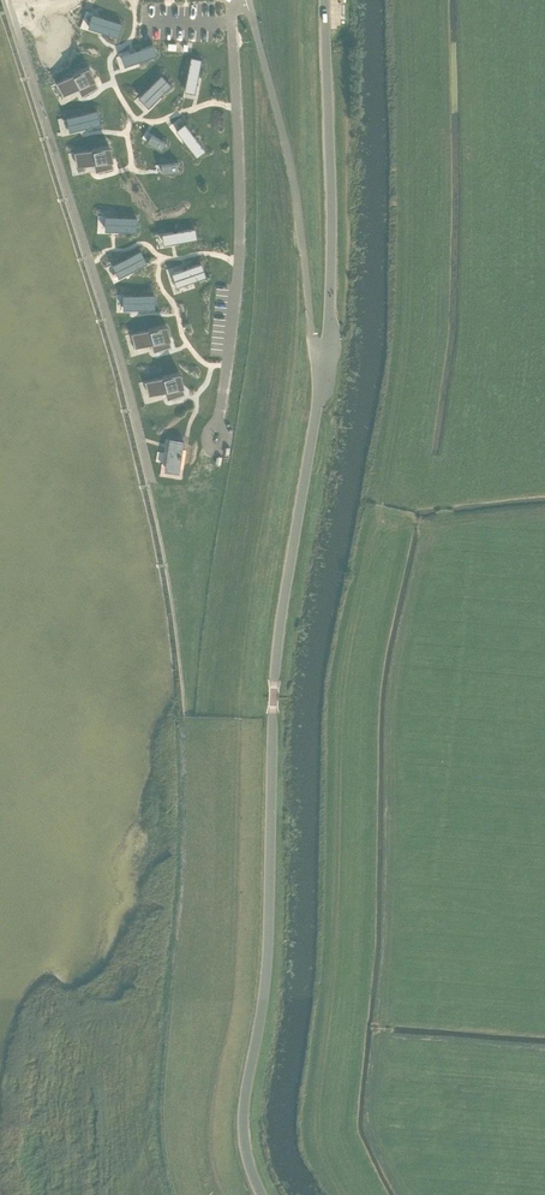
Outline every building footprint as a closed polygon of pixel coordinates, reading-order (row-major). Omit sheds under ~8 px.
[(120,58),(121,38),(113,38),(112,58),(120,58)] [(83,39),(84,65),(93,65),(92,39),(83,39)] [(40,56),(41,61),(53,59),(52,51),(53,51),(52,41),(30,45),(32,57),(40,56)] [(94,80),(87,68),(59,82),(66,95),(94,80)] [(157,71),(147,70),(146,92),(157,92),(157,71)] [(119,73),(119,95),(129,95),(129,73),(119,73)] [(93,95),(100,95),(100,84),(92,85),(93,95)] [(217,120),(225,121),(226,95),(218,95),(217,120)] [(196,96),(188,96),(189,120),(204,120),(204,107),(196,108),(196,96)] [(48,107),(52,118),(73,111),(69,100),(48,107)] [(143,124),(142,100),(132,100),(133,125),(143,124)] [(104,118),(97,118),(96,103),(87,103),(88,127),(97,127),(97,126),(104,125),(104,118)] [(233,130),(232,155),(242,155),(243,130),(233,130)] [(200,156),(212,155),(211,131),(202,131),(202,146),(200,146),(200,156)] [(171,157),(181,157),(180,132),(171,133),(171,157)] [(62,150),(83,145),(80,133),(59,138),(62,150)] [(151,155),(150,133),(141,133),(142,156),(151,155)] [(120,159),(119,135),(111,135),(112,159),(120,159)] [(110,162),(108,147),(76,153),(79,167),(110,162)] [(167,186),(166,161),(156,162),(157,186),(167,186)] [(129,186),(138,186),(138,163),(128,163),(129,186)] [(79,197),(82,209),(92,207),(92,211),(102,209),(99,193),(79,197)] [(212,219),(212,195),(204,195),(205,220),(212,219)] [(171,196),(170,220),(179,220),(180,196),(171,196)] [(124,198),(115,197),(114,222),(123,222),(124,198)] [(137,212),(137,221),(153,221),(153,211),(137,212)] [(235,218),(234,243),(243,243),(243,219),(235,218)] [(166,222),(150,223),(151,245),(166,245),(166,222)] [(132,227),(119,228),(120,242),(133,242),(132,227)] [(120,256),(99,262),(102,274),(123,267),(120,256)] [(142,256),(142,270),(151,270),(151,282),(158,282),(158,256),(142,256)] [(179,282),(187,281),(187,256),(179,256),(179,282)] [(206,256),(205,278),(214,278),(214,256),(206,256)] [(138,271),(131,273),(132,282),(140,280),(138,271)] [(128,283),(107,287),(108,297),(130,294),(128,283)] [(171,284),(163,284),(162,309),(170,309),(171,284)] [(120,333),(143,330),(141,318),(118,321),(120,333)] [(201,323),(201,343),(209,343),(209,324),(201,323)] [(169,352),(166,338),(135,345),(138,359),(169,352)] [(192,348),(197,375),(206,373),(202,346),(192,348)] [(184,385),(176,373),(149,390),(157,402),(184,385)] [(228,403),(228,381),(219,381),(219,403),(228,403)] [(201,417),(210,419),(212,411),(203,408),(201,417)] [(166,410),(143,413),(145,425),(167,422),(166,410)] [(178,419),(180,431),(201,425),(199,414),(178,419)] [(204,461),(204,452),(185,453),(185,462),(204,461)] [(210,490),(211,479),(187,479),(187,489),(210,490)] [(176,481),(155,486),(157,498),(178,494),(176,481)] [(163,520),(186,518),(184,508),(162,510),(163,520)] [(168,552),(190,549),(189,538),(167,540),(168,552)] [(175,608),(195,605),(194,595),(174,598),(175,608)] [(178,634),(192,632),(191,623),(177,625),(178,634)]
